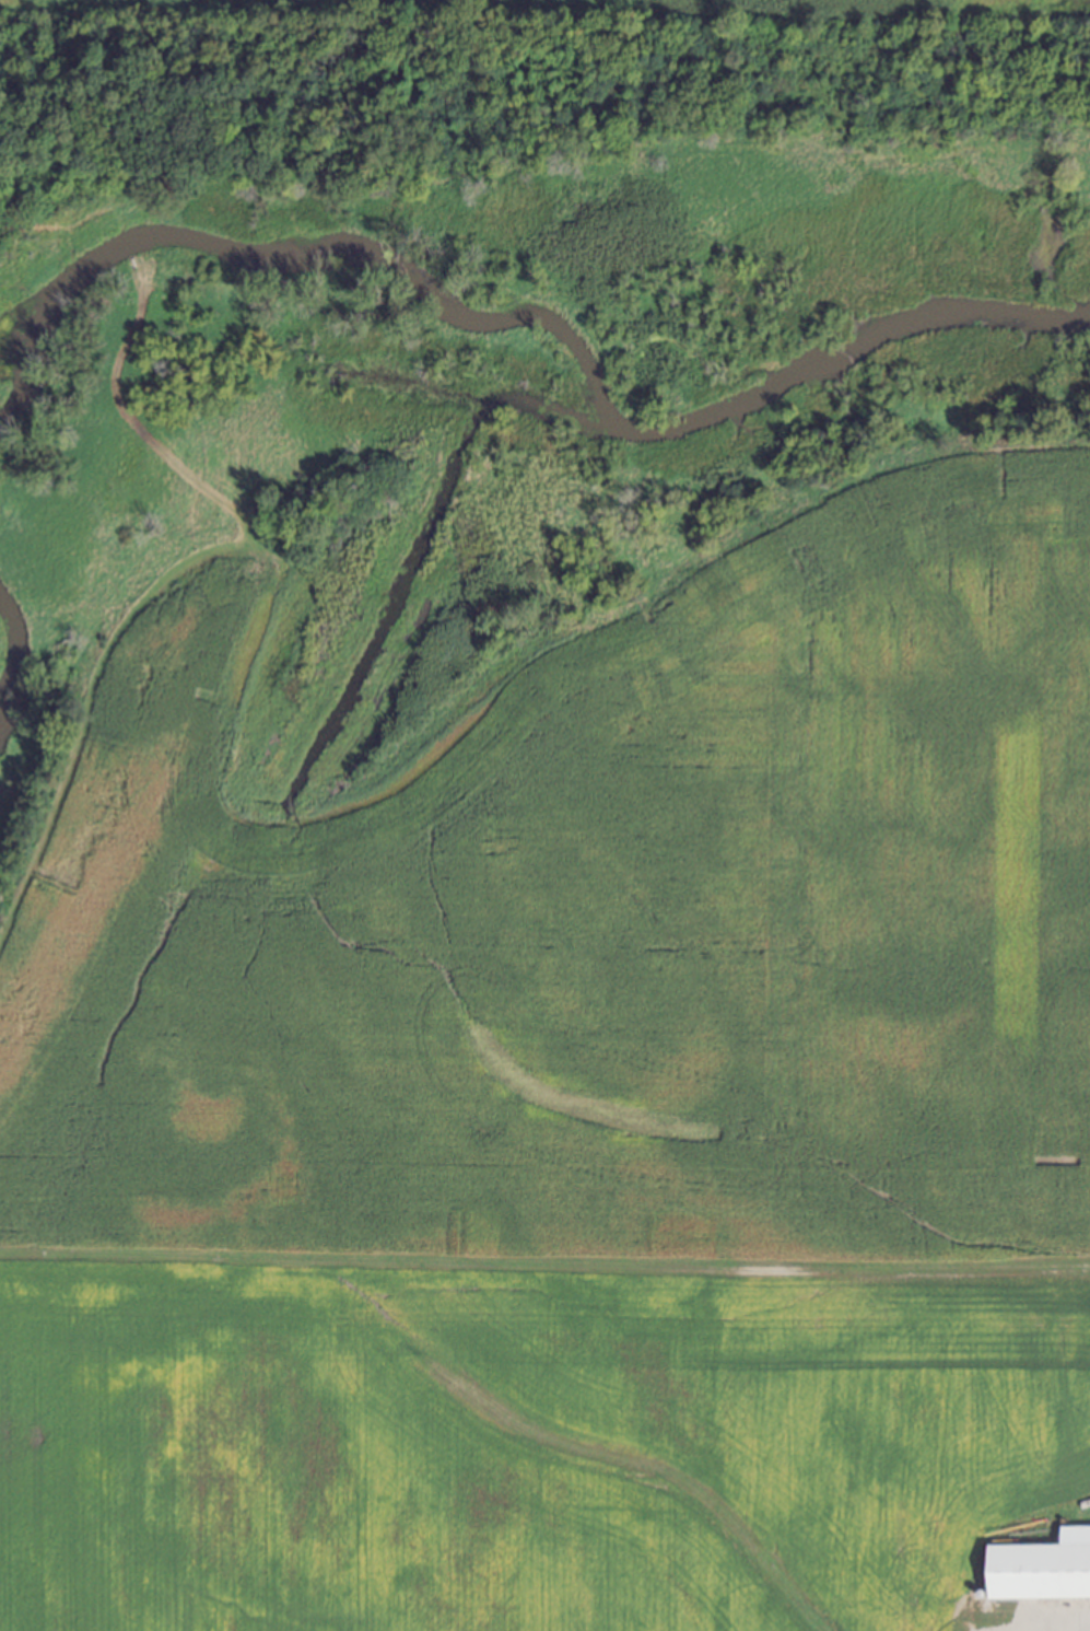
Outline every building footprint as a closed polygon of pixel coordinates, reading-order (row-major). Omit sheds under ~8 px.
[(1089,1542),(1089,1524),(1057,1525),(1058,1542),(1089,1542)] [(1058,1542),(1089,1542),(1089,1596),(984,1597),(984,1543),(1058,1542)]
